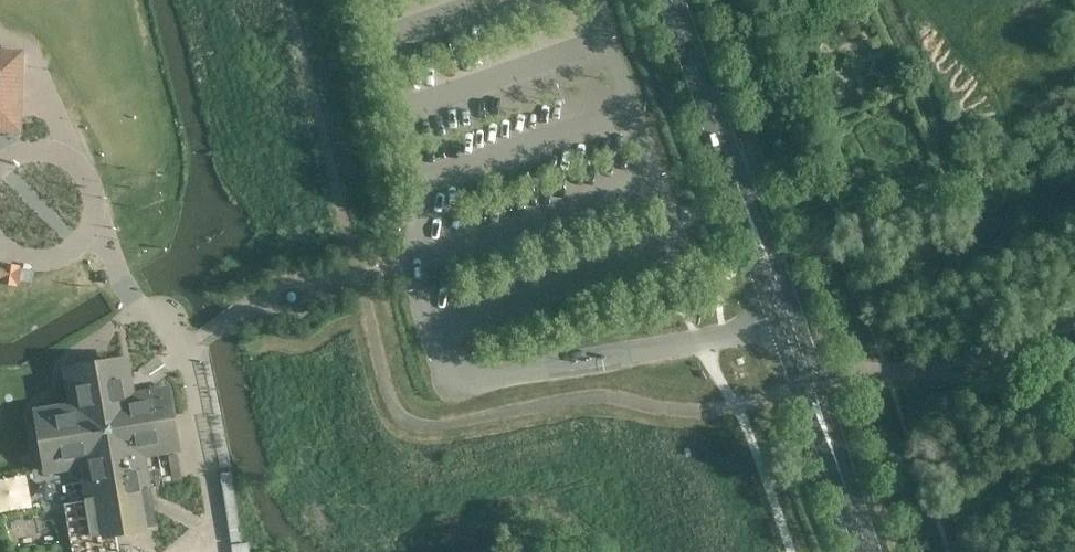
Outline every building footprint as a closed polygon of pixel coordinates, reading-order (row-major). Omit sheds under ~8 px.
[(22,87),(23,52),(0,51),(0,132),(21,132),(22,87)] [(18,278),(19,272),(15,268),(9,267),(4,271),(3,277),(7,282),(13,282),(18,278)] [(140,453),(177,447),(168,392),(131,398),(125,362),(69,371),(76,407),(39,414),(48,469),(85,463),(97,536),(153,527),(140,453)] [(241,540),(231,472),(222,474),(232,542),(241,540)]
